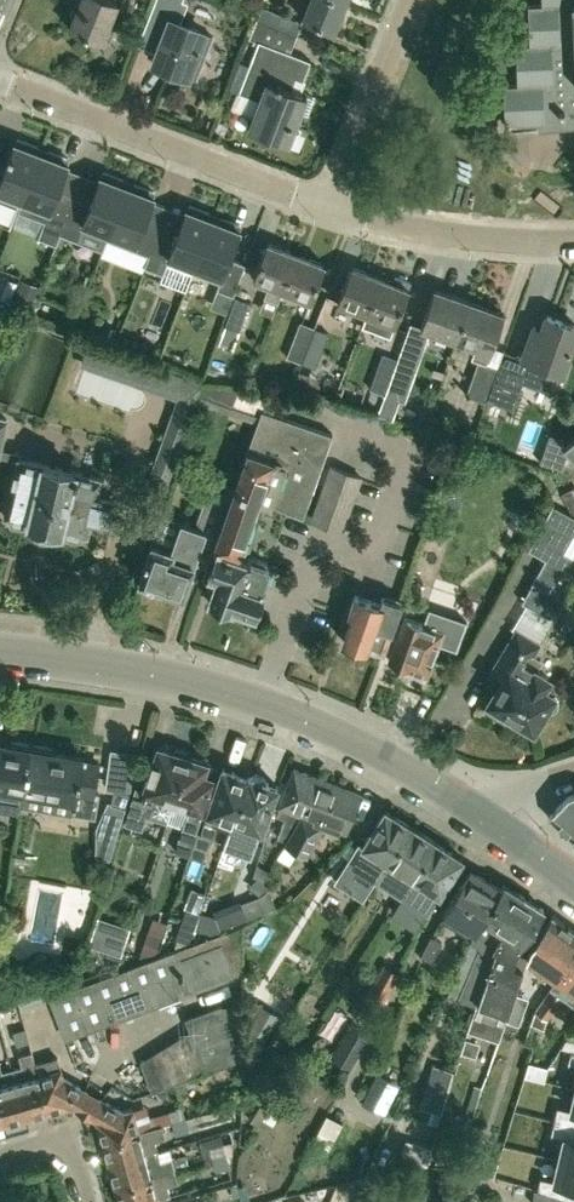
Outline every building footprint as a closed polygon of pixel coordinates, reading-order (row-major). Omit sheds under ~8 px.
[(116,0),(81,0),(69,27),(104,41),(119,1),(116,0)] [(148,18),(163,24),(172,0),(155,0),(148,18)] [(301,18),(333,31),(345,2),(341,0),(309,0),(301,18)] [(542,5),(528,5),(529,45),(516,45),(517,84),(503,84),(505,124),(559,121),(559,128),(573,126),(573,0),(542,0),(542,5)] [(296,32),(298,34),(302,22),(298,20),(262,6),(257,18),(295,33),(296,32)] [(298,55),(291,52),(297,35),(298,34),(296,32),(295,33),(257,18),(250,37),(259,41),(240,92),(258,99),(248,127),(287,142),(299,111),(306,113),(313,97),(306,95),(306,94),(290,88),(294,77),(302,80),(310,60),(298,55)] [(212,36),(180,24),(170,20),(153,63),(195,80),(212,36)] [(19,210),(43,148),(17,138),(16,143),(13,142),(12,143),(13,144),(11,150),(9,150),(8,154),(9,154),(3,170),(0,169),(0,197),(20,205),(18,210),(19,210)] [(68,158),(43,148),(19,210),(44,220),(38,237),(56,244),(60,233),(59,233),(73,197),(58,191),(67,167),(68,165),(69,165),(69,163),(67,162),(68,158)] [(60,233),(77,240),(81,228),(107,238),(129,181),(102,171),(100,175),(99,175),(98,176),(99,177),(98,180),(89,203),(73,197),(59,233),(60,233)] [(129,181),(107,238),(107,239),(149,254),(144,266),(145,266),(159,230),(143,224),(153,200),(154,198),(155,197),(154,196),(156,192),(129,181)] [(167,262),(192,271),(214,214),(188,204),(186,209),(185,208),(184,210),(185,210),(184,213),(175,236),(159,230),(145,266),(163,273),(167,262)] [(240,224),(214,214),(192,271),(219,282),(217,288),(233,294),(245,263),(229,257),(239,231),(240,231),(241,230),(238,229),(240,224)] [(253,277),(282,289),(296,252),(268,241),(253,277)] [(296,252),(282,289),(297,295),(310,300),(324,263),(296,252)] [(337,302),(365,312),(379,277),(351,266),(337,302)] [(407,287),(379,277),(365,312),(368,313),(364,325),(391,336),(396,324),(393,323),(407,287)] [(420,326),(456,338),(469,301),(434,288),(420,326)] [(250,301),(235,296),(226,324),(240,330),(250,301)] [(465,393),(485,400),(491,383),(497,366),(486,362),(503,313),(469,301),(456,338),(465,341),(460,353),(477,359),(465,393)] [(508,389),(518,392),(529,361),(561,372),(573,334),(573,325),(546,315),(541,328),(533,325),(522,357),(503,350),(497,366),(491,383),(508,389)] [(300,361),(313,327),(298,321),(285,356),(300,361)] [(424,332),(409,326),(385,394),(400,399),(424,332)] [(327,332),(313,327),(300,361),(314,367),(327,332)] [(395,359),(396,358),(381,353),(369,388),(383,393),(395,359)] [(203,382),(199,396),(198,399),(230,410),(237,390),(203,382)] [(145,487),(163,494),(177,458),(199,396),(181,390),(157,458),(145,487)] [(319,400),(318,401),(344,417),(347,405),(347,404),(320,396),(319,400)] [(233,489),(215,540),(220,542),(210,573),(218,575),(210,598),(213,599),(211,605),(228,611),(230,605),(232,606),(233,604),(255,612),(262,591),(260,590),(268,567),(265,566),(266,562),(250,556),(249,560),(238,556),(244,537),(250,539),(253,530),(248,528),(257,500),(298,514),(302,515),(331,433),(297,421),(262,409),(244,458),(233,489)] [(563,444),(573,458),(573,435),(563,444)] [(553,466),(558,452),(545,447),(540,461),(553,466)] [(31,521),(31,522),(31,524),(31,526),(32,529),(33,531),(34,533),(35,534),(37,536),(39,537),(41,538),(43,538),(46,538),(48,538),(50,537),(52,536),(54,535),(56,534),(57,532),(58,530),(59,528),(62,528),(62,527),(65,528),(64,534),(68,536),(71,537),(74,538),(79,538),(81,537),(82,532),(87,533),(90,517),(109,521),(114,498),(96,494),(100,477),(17,458),(17,461),(5,514),(9,515),(9,516),(11,523),(21,525),(25,521),(26,518),(29,519),(29,520),(31,521)] [(331,465),(312,520),(341,530),(361,476),(331,465)] [(161,515),(152,540),(138,579),(141,580),(141,581),(144,588),(152,591),(158,586),(159,585),(161,586),(162,585),(183,593),(193,563),(206,568),(215,540),(233,489),(211,481),(195,527),(161,515)] [(526,604),(555,619),(573,583),(573,558),(563,552),(573,531),(573,516),(553,504),(529,549),(545,558),(522,601),(526,604)] [(407,587),(402,603),(403,604),(402,605),(411,609),(417,591),(407,587)] [(383,596),(381,603),(356,594),(349,611),(348,610),(344,622),(350,624),(344,639),(348,640),(348,647),(360,651),(364,646),(366,647),(367,646),(385,653),(402,605),(403,604),(402,603),(383,596)] [(426,614),(423,623),(405,617),(389,660),(408,667),(410,673),(423,678),(427,674),(439,643),(456,649),(466,621),(447,614),(444,621),(426,614)] [(533,730),(544,712),(546,712),(548,713),(550,713),(552,712),(553,712),(555,711),(556,709),(557,708),(558,706),(559,704),(559,702),(558,700),(557,698),(556,697),(555,695),(543,688),(549,678),(525,663),(537,643),(517,630),(496,665),(507,671),(484,708),(506,721),(509,715),(533,730)] [(19,813),(32,743),(11,740),(10,744),(0,742),(0,810),(19,813)] [(95,792),(100,764),(83,761),(84,757),(52,751),(53,747),(32,743),(19,813),(20,813),(22,804),(94,817),(99,792),(95,792)] [(167,820),(189,755),(187,755),(186,751),(177,748),(174,750),(158,745),(143,789),(137,787),(125,822),(141,827),(146,813),(167,820)] [(96,853),(109,857),(123,807),(128,791),(133,754),(112,751),(107,788),(114,789),(110,803),(108,803),(101,823),(97,826),(96,851),(96,853)] [(198,830),(196,829),(218,764),(189,755),(167,820),(183,826),(175,849),(190,855),(198,830)] [(211,837),(212,837),(217,823),(230,827),(228,832),(229,832),(249,776),(223,766),(201,827),(201,831),(198,830),(190,855),(203,859),(211,837)] [(317,776),(316,777),(294,768),(280,806),(278,806),(276,814),(284,817),(277,835),(287,839),(302,815),(317,776)] [(251,775),(249,775),(249,776),(229,832),(224,847),(251,856),(277,784),(265,780),(263,777),(254,773),(251,775)] [(361,794),(317,776),(302,815),(287,839),(285,844),(298,851),(307,856),(325,823),(343,830),(348,827),(361,794)] [(567,835),(573,827),(573,793),(567,796),(547,817),(567,835)] [(376,881),(412,825),(410,824),(410,825),(385,809),(361,846),(366,850),(355,867),(376,881)] [(402,897),(437,841),(412,825),(376,881),(402,897)] [(427,913),(462,857),(437,841),(402,897),(427,913)] [(470,868),(443,914),(476,935),(481,923),(505,884),(503,883),(501,887),(470,868)] [(458,999),(475,1005),(485,976),(486,976),(494,951),(490,949),(524,896),(505,884),(481,923),(476,935),(472,943),(479,947),(458,999)] [(544,908),(524,896),(490,949),(494,951),(486,976),(485,976),(475,1005),(476,1006),(468,1028),(498,1038),(526,957),(516,954),(518,949),(544,908)] [(527,958),(536,964),(533,969),(541,975),(545,970),(558,979),(559,980),(573,957),(573,932),(552,917),(530,948),(527,958)] [(431,960),(442,943),(431,936),(421,955),(431,960)] [(195,989),(232,975),(221,944),(184,958),(195,989)] [(51,996),(66,1037),(190,990),(175,950),(51,996)] [(531,1023),(543,1028),(546,1019),(563,995),(573,1003),(573,957),(559,980),(558,979),(535,1011),(530,1023),(531,1023)] [(375,1017),(389,990),(376,981),(360,1008),(375,1017)] [(240,1057),(221,1006),(186,1019),(206,1070),(240,1057)] [(28,1039),(21,1014),(8,1017),(16,1043),(28,1039)] [(561,1046),(570,1049),(573,1050),(573,1040),(566,1038),(561,1046)] [(13,1067),(17,1081),(27,1116),(48,1110),(35,1063),(32,1052),(18,1055),(21,1065),(13,1067)] [(157,1054),(141,1060),(153,1090),(169,1084),(157,1054)] [(80,1110),(90,1115),(97,1119),(103,1142),(139,1131),(133,1110),(124,1113),(116,1108),(100,1099),(88,1092),(63,1078),(57,1057),(35,1063),(48,1110),(70,1104),(80,1110)] [(529,1061),(524,1074),(544,1080),(548,1066),(529,1061)] [(17,1081),(13,1067),(1,1071),(0,1067),(0,1104),(5,1122),(27,1116),(17,1081)] [(376,1077),(364,1103),(383,1112),(395,1086),(376,1077)] [(571,1109),(557,1105),(553,1119),(573,1124),(573,1097),(571,1109)] [(169,1110),(172,1122),(185,1118),(182,1107),(169,1110)] [(338,1150),(350,1122),(331,1114),(319,1142),(338,1150)] [(185,1118),(172,1122),(175,1134),(189,1130),(185,1118)] [(438,1128),(437,1127),(411,1119),(402,1144),(430,1153),(438,1128)] [(559,1158),(573,1162),(573,1124),(553,1119),(550,1133),(565,1137),(559,1158)] [(103,1142),(108,1159),(109,1164),(157,1151),(153,1140),(164,1137),(161,1125),(139,1131),(103,1142)] [(439,1133),(432,1154),(457,1162),(463,1141),(439,1133)] [(213,1159),(226,1155),(223,1144),(209,1147),(213,1159)] [(157,1151),(109,1164),(115,1186),(174,1170),(170,1157),(160,1160),(157,1151)] [(226,1155),(213,1159),(216,1170),(229,1166),(226,1155)] [(573,1186),(573,1162),(559,1158),(554,1179),(540,1176),(537,1189),(564,1198),(568,1184),(573,1186)] [(120,1201),(146,1201),(170,1195),(167,1185),(177,1181),(174,1170),(115,1186),(120,1201)] [(533,1188),(532,1201),(573,1201),(533,1188)]
